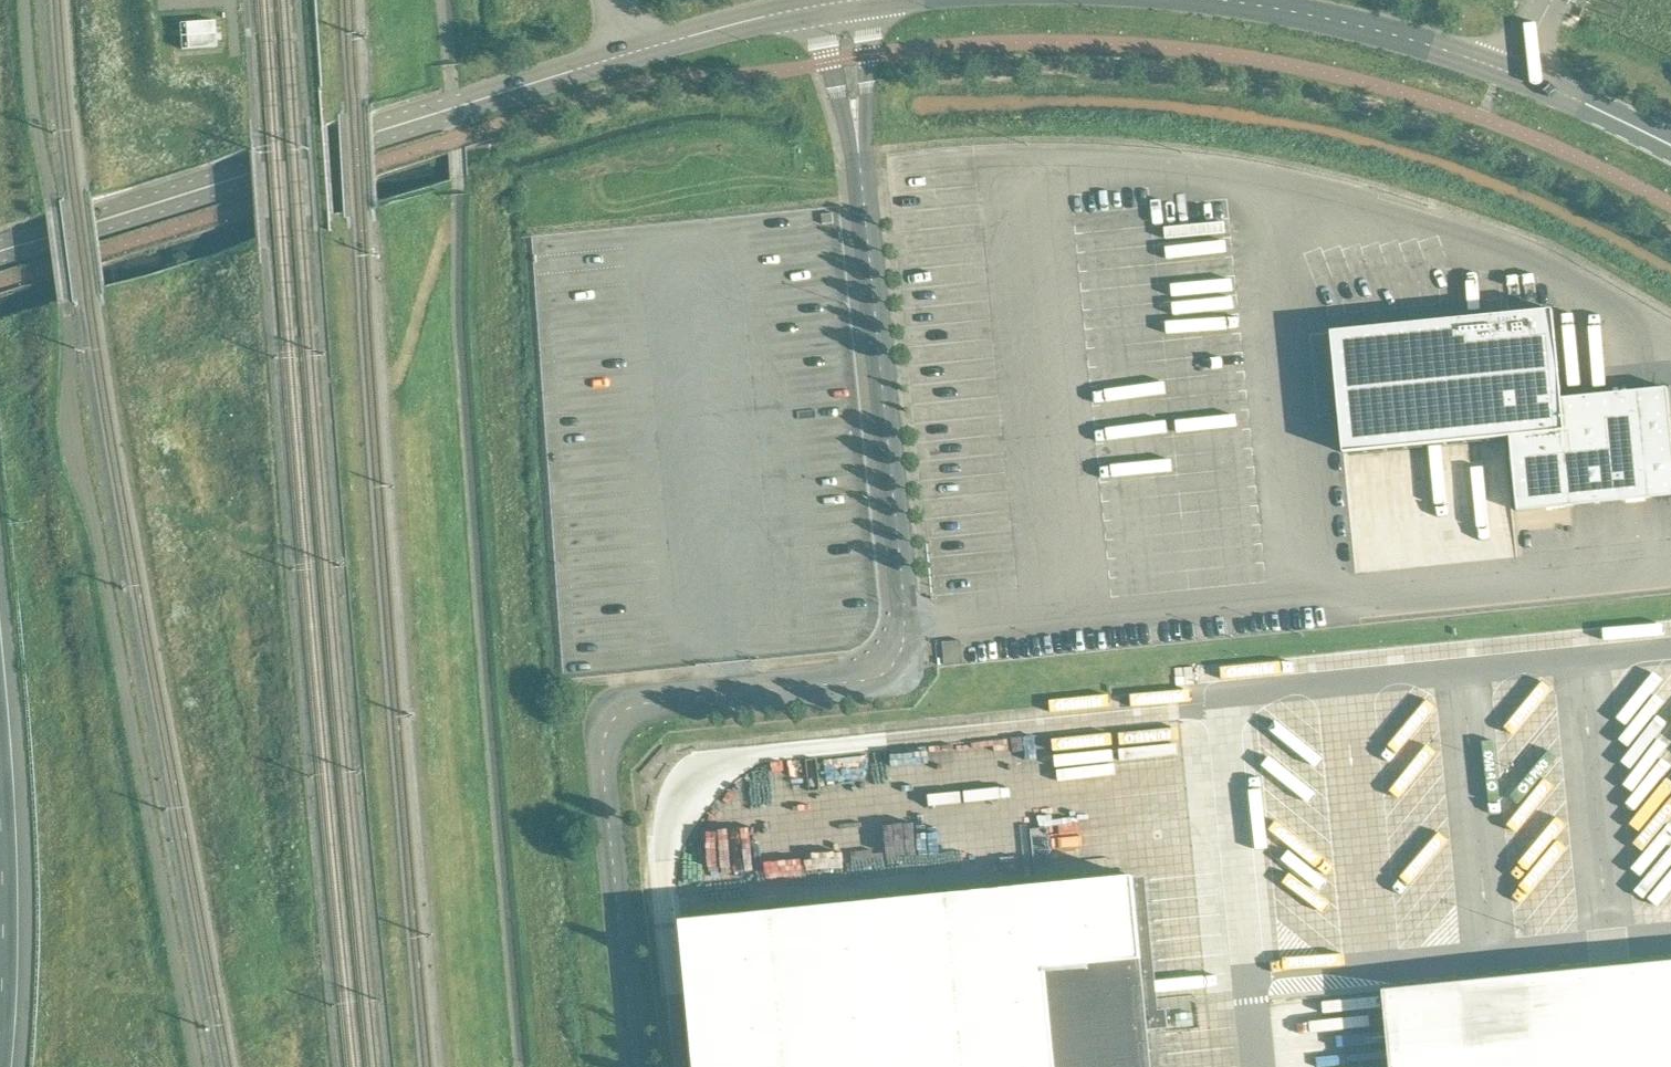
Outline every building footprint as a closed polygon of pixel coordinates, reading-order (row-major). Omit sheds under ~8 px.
[(181,49),(216,47),(214,21),(179,23),(181,49)] [(1552,310),(1332,332),(1344,453),(1510,436),(1518,511),(1670,496),(1670,426),(1667,388),(1561,398),(1552,310)] [(1149,1030),(1168,1028),(1167,1010),(1147,1012),(1134,877),(683,922),(698,1066),(1152,1066),(1149,1030)] [(1384,994),(1392,1066),(1670,1066),(1670,966),(1384,994)]
